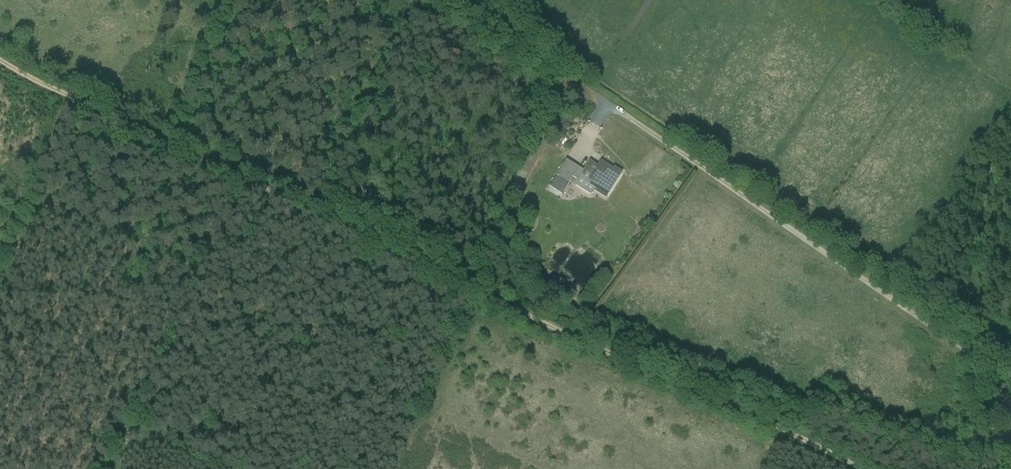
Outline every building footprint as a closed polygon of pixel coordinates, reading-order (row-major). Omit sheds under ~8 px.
[(566,160),(556,176),(568,184),(573,177),(577,180),(578,180),(584,171),(566,160)] [(584,171),(580,177),(577,181),(577,180),(576,182),(576,186),(590,195),(593,193),(594,191),(605,198),(608,193),(615,183),(622,172),(614,168),(613,170),(609,168),(601,162),(598,167),(590,161),(584,171)]
